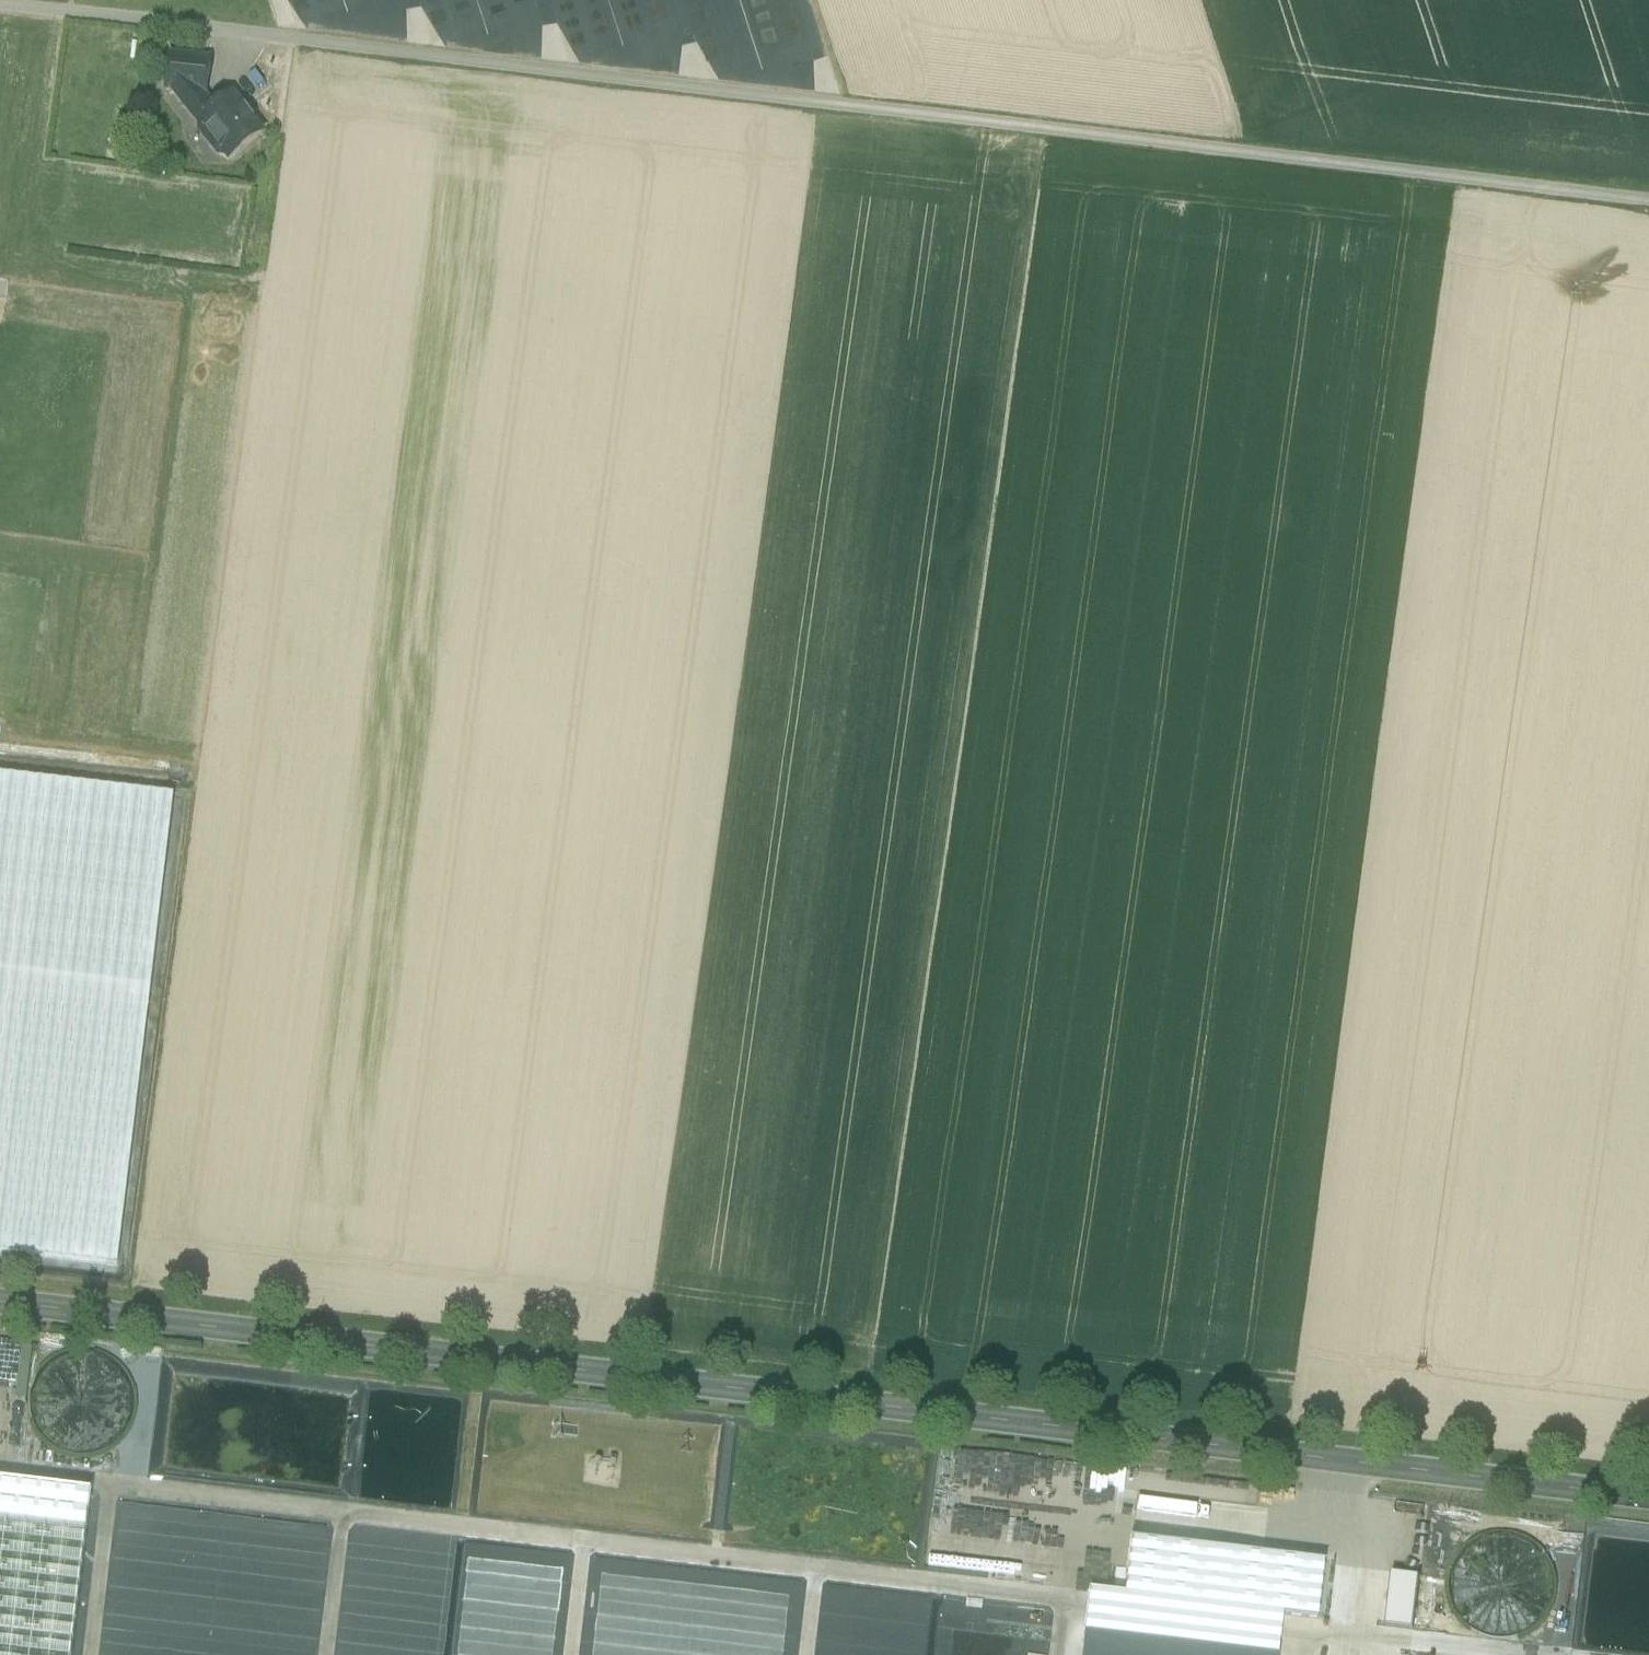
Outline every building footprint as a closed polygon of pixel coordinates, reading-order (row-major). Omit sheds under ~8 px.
[(209,61),(168,57),(164,90),(202,95),(205,95),(209,61)] [(231,95),(213,109),(202,96),(202,95),(173,92),(211,139),(210,147),(210,148),(217,156),(225,157),(228,161),(262,135),(231,95)] [(0,1477),(0,1654),(449,1654),(464,1531),(0,1477)] [(1070,1654),(1267,1654),(1271,1613),(1312,1617),(1318,1558),(1122,1539),(1116,1593),(1077,1589),(1070,1654)] [(1389,1571),(1380,1624),(1411,1629),(1420,1576),(1389,1571)]
